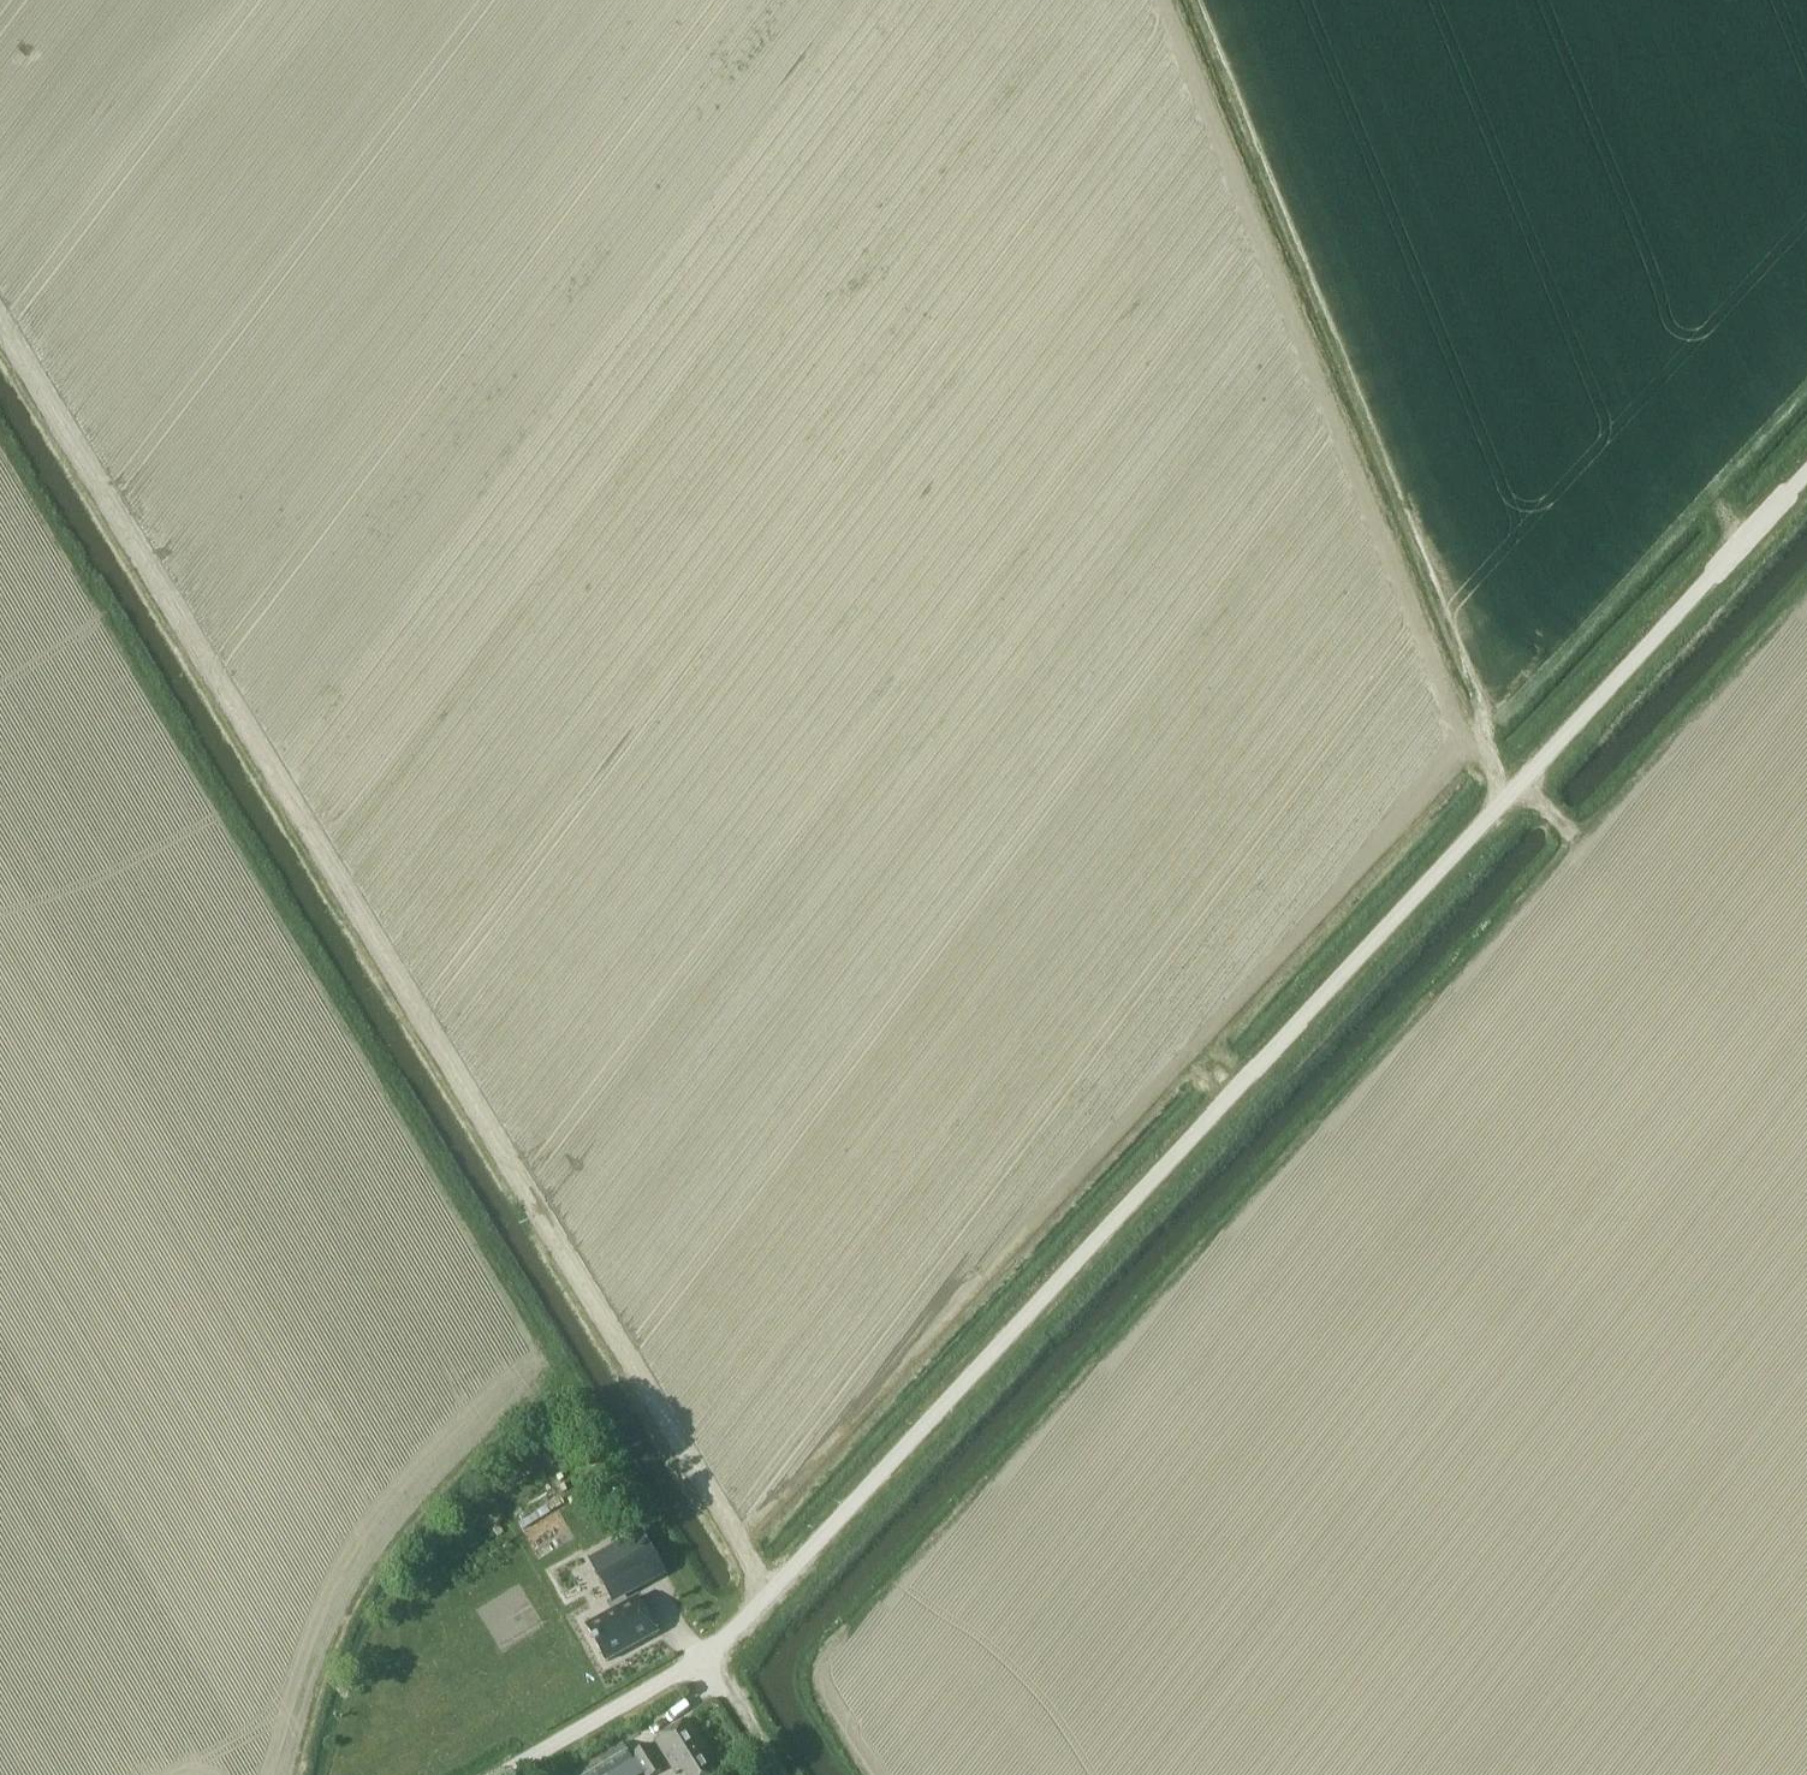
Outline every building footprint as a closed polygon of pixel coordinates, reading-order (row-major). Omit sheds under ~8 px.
[(641,1535),(591,1564),(611,1602),(663,1572),(641,1535)] [(659,1633),(639,1597),(586,1626),(606,1662),(659,1633)] [(687,1720),(655,1741),(676,1774),(682,1771),(685,1774),(716,1774),(702,1752),(705,1749),(687,1720)] [(623,1744),(575,1774),(576,1774),(612,1774),(628,1765),(635,1774),(655,1774),(663,1770),(648,1745),(633,1754),(637,1759),(634,1761),(623,1744)]
